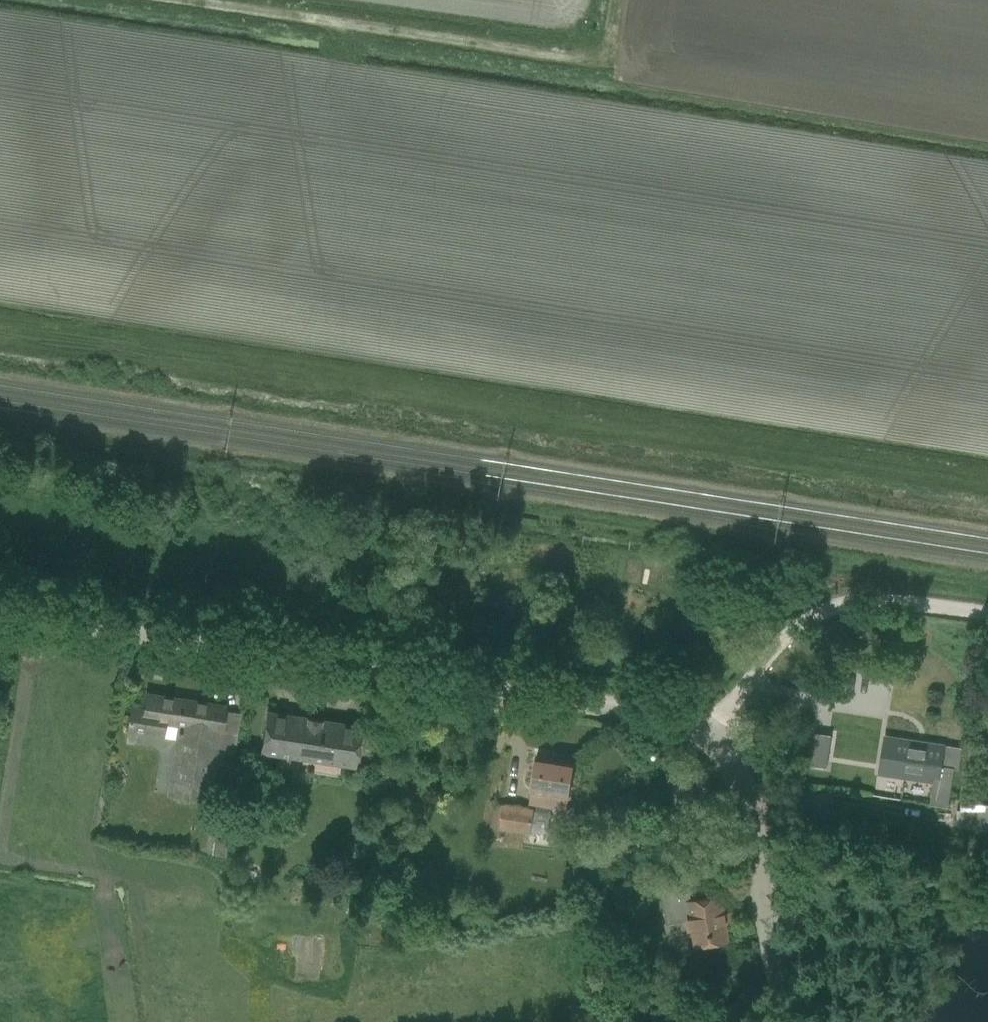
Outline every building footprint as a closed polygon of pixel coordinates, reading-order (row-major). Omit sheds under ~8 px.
[(234,753),(237,733),(240,713),(225,710),(226,706),(147,693),(144,709),(131,707),(127,731),(176,739),(167,796),(209,802),(215,764),(224,765),(225,752),(234,753)] [(354,766),(361,727),(267,713),(261,751),(354,766)] [(811,765),(827,767),(831,735),(816,732),(811,765)] [(896,738),(892,762),(901,763),(907,764),(906,770),(914,772),(935,775),(934,782),(931,803),(937,804),(948,806),(951,788),(954,769),(959,770),(960,762),(962,748),(910,740),(896,738)] [(537,754),(532,790),(548,792),(546,805),(567,809),(569,796),(575,760),(537,754)] [(962,800),(961,806),(962,807),(962,809),(957,810),(957,825),(987,824),(987,804),(962,800)] [(535,809),(503,804),(500,829),(520,832),(531,833),(532,831),(548,833),(550,813),(534,811),(535,809)] [(226,855),(230,821),(216,820),(212,854),(226,855)] [(656,834),(637,838),(639,848),(658,845),(656,834)] [(693,858),(706,856),(703,841),(690,844),(693,858)] [(689,883),(662,888),(668,924),(683,922),(684,930),(696,928),(699,945),(731,940),(728,923),(726,911),(723,895),(692,900),(689,883)] [(619,992),(611,994),(614,1003),(622,1001),(619,992)]
